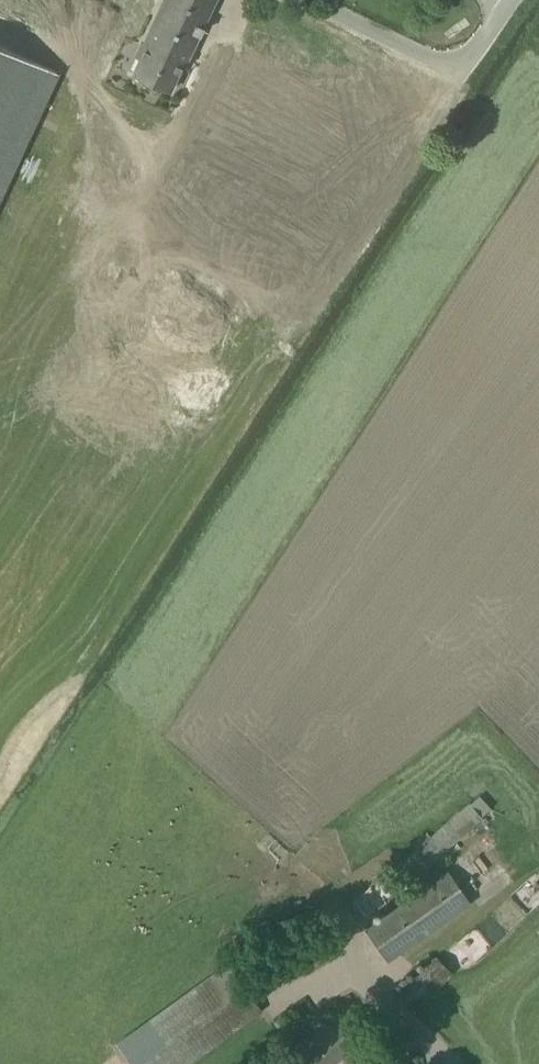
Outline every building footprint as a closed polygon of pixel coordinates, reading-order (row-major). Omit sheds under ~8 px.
[(130,75),(169,93),(181,67),(183,68),(215,0),(160,0),(135,56),(139,57),(130,75)] [(40,64),(0,50),(0,174),(40,64)] [(483,818),(469,802),(417,847),(431,864),(483,818)] [(472,855),(463,861),(475,877),(483,871),(472,855)] [(538,889),(538,880),(530,872),(519,884),(533,896),(538,889)] [(449,873),(368,929),(390,961),(471,905),(449,873)] [(468,926),(487,944),(508,922),(489,904),(468,926)] [(469,926),(452,938),(465,955),(481,943),(469,926)] [(433,957),(396,996),(414,1013),(451,974),(433,957)] [(115,1043),(130,1063),(189,1063),(260,1012),(225,964),(115,1043)] [(299,994),(284,1003),(291,1015),(306,1006),(299,994)] [(288,1055),(295,1063),(334,1063),(367,1039),(346,1010),(288,1055)]
